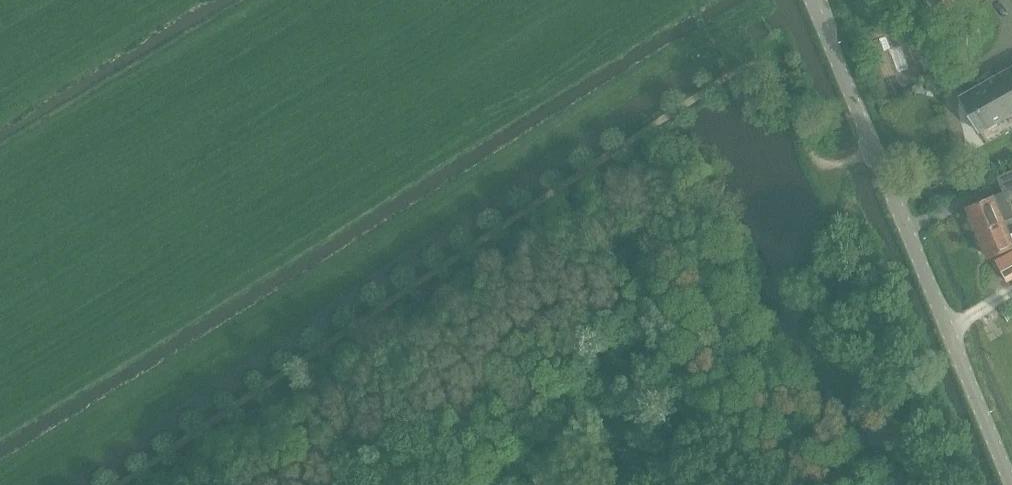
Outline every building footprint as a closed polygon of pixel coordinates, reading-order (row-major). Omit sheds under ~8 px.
[(951,8),(966,0),(946,0),(951,8)] [(960,95),(981,133),(1011,116),(1011,66),(960,95)] [(939,85),(928,82),(926,92),(936,94),(939,85)] [(968,207),(979,232),(1004,221),(1011,217),(1011,203),(1011,202),(1011,171),(998,177),(1004,191),(968,207)] [(979,232),(990,257),(1011,247),(1011,234),(1010,235),(1004,221),(979,232)] [(1011,279),(1011,252),(997,260),(1008,281),(1011,279)]
